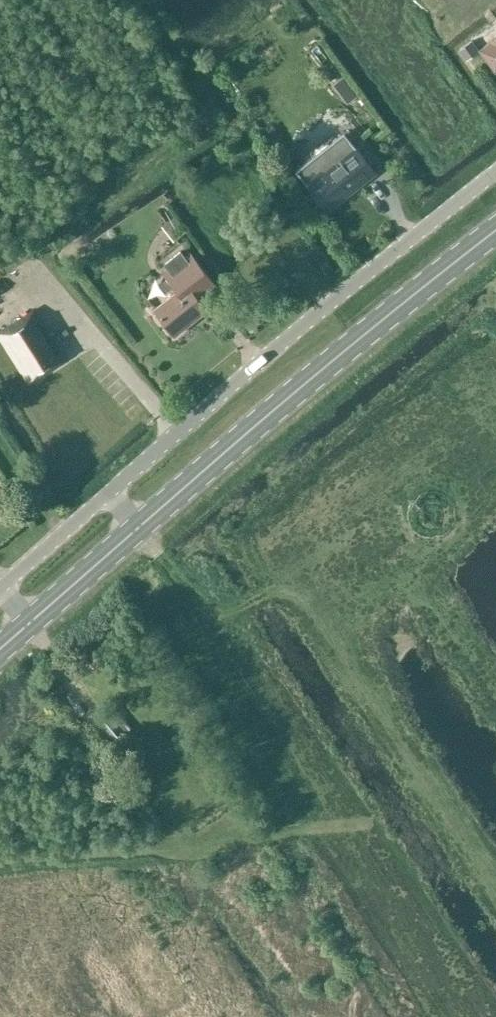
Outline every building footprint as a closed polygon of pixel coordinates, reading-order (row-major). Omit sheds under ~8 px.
[(482,49),(481,50),(495,72),(495,35),(491,39),(493,41),(482,49)] [(470,60),(480,52),(473,42),(462,50),(470,60)] [(353,87),(344,94),(350,102),(359,95),(353,87)] [(362,103),(351,109),(358,121),(369,115),(362,103)] [(343,132),(296,170),(328,211),(376,173),(343,132)] [(265,196),(269,201),(274,198),(270,193),(265,196)] [(163,226),(175,242),(189,232),(176,216),(163,226)] [(176,291),(155,308),(153,310),(176,337),(209,310),(199,298),(217,283),(194,255),(188,259),(181,251),(164,265),(170,272),(164,276),(176,291)] [(30,380),(65,357),(61,351),(56,354),(33,319),(39,315),(34,308),(0,331),(0,334),(30,380)] [(104,705),(91,716),(114,743),(132,727),(115,707),(110,711),(104,705)]
